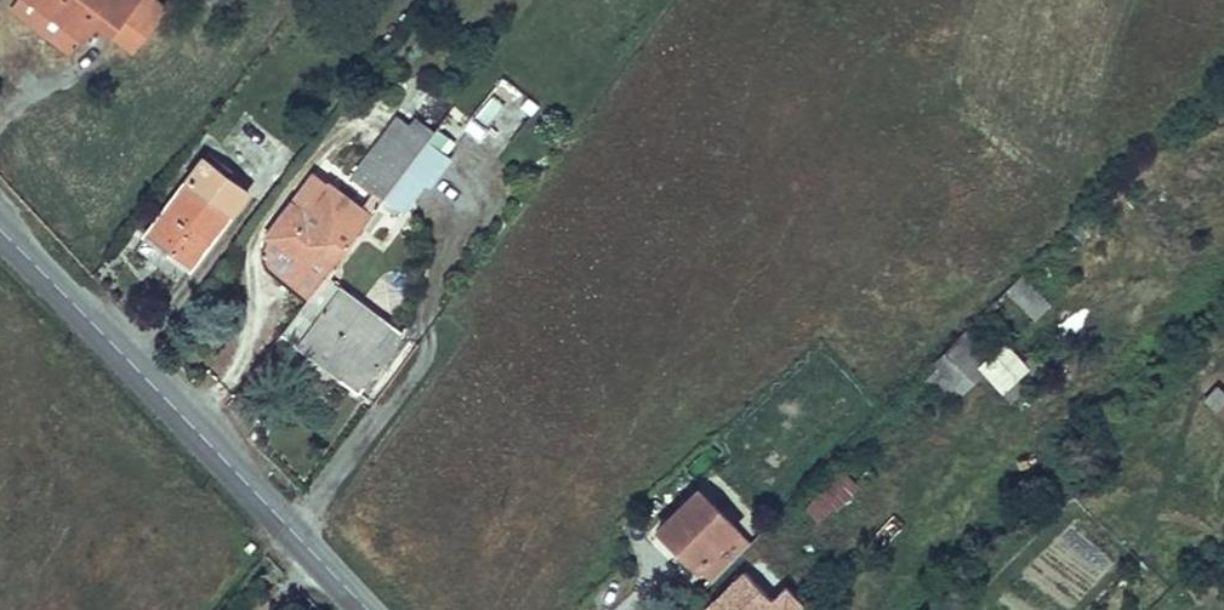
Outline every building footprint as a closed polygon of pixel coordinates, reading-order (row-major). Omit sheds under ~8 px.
[(67,37),(89,8),(127,33),(153,0),(20,0),(67,37)] [(357,170),(384,192),(385,189),(429,131),(436,121),(428,115),(421,125),(402,110),(357,170)] [(454,148),(429,131),(385,189),(410,207),(454,148)] [(205,156),(150,229),(190,260),(246,186),(205,156)] [(334,184),(315,169),(294,198),(312,212),(334,184)] [(269,232),(323,275),(326,270),(331,263),(359,226),(370,210),(334,184),(312,212),(294,198),(269,232)] [(323,275),(269,232),(265,241),(266,251),(271,261),(309,293),(323,275)] [(323,275),(285,326),(364,385),(404,330),(326,270),(323,275)] [(1005,290),(1032,321),(1051,305),(1023,274),(1005,290)] [(944,402),(995,353),(971,328),(920,377),(944,402)] [(1001,396),(1031,371),(1005,340),(975,365),(1001,396)] [(1218,383),(1202,401),(1223,421),(1223,389),(1218,383)] [(832,524),(864,490),(839,467),(808,502),(832,524)] [(690,488),(654,525),(691,562),(728,526),(690,488)] [(743,540),(728,526),(691,562),(706,577),(743,540)] [(702,609),(755,609),(766,598),(739,572),(702,609)]
